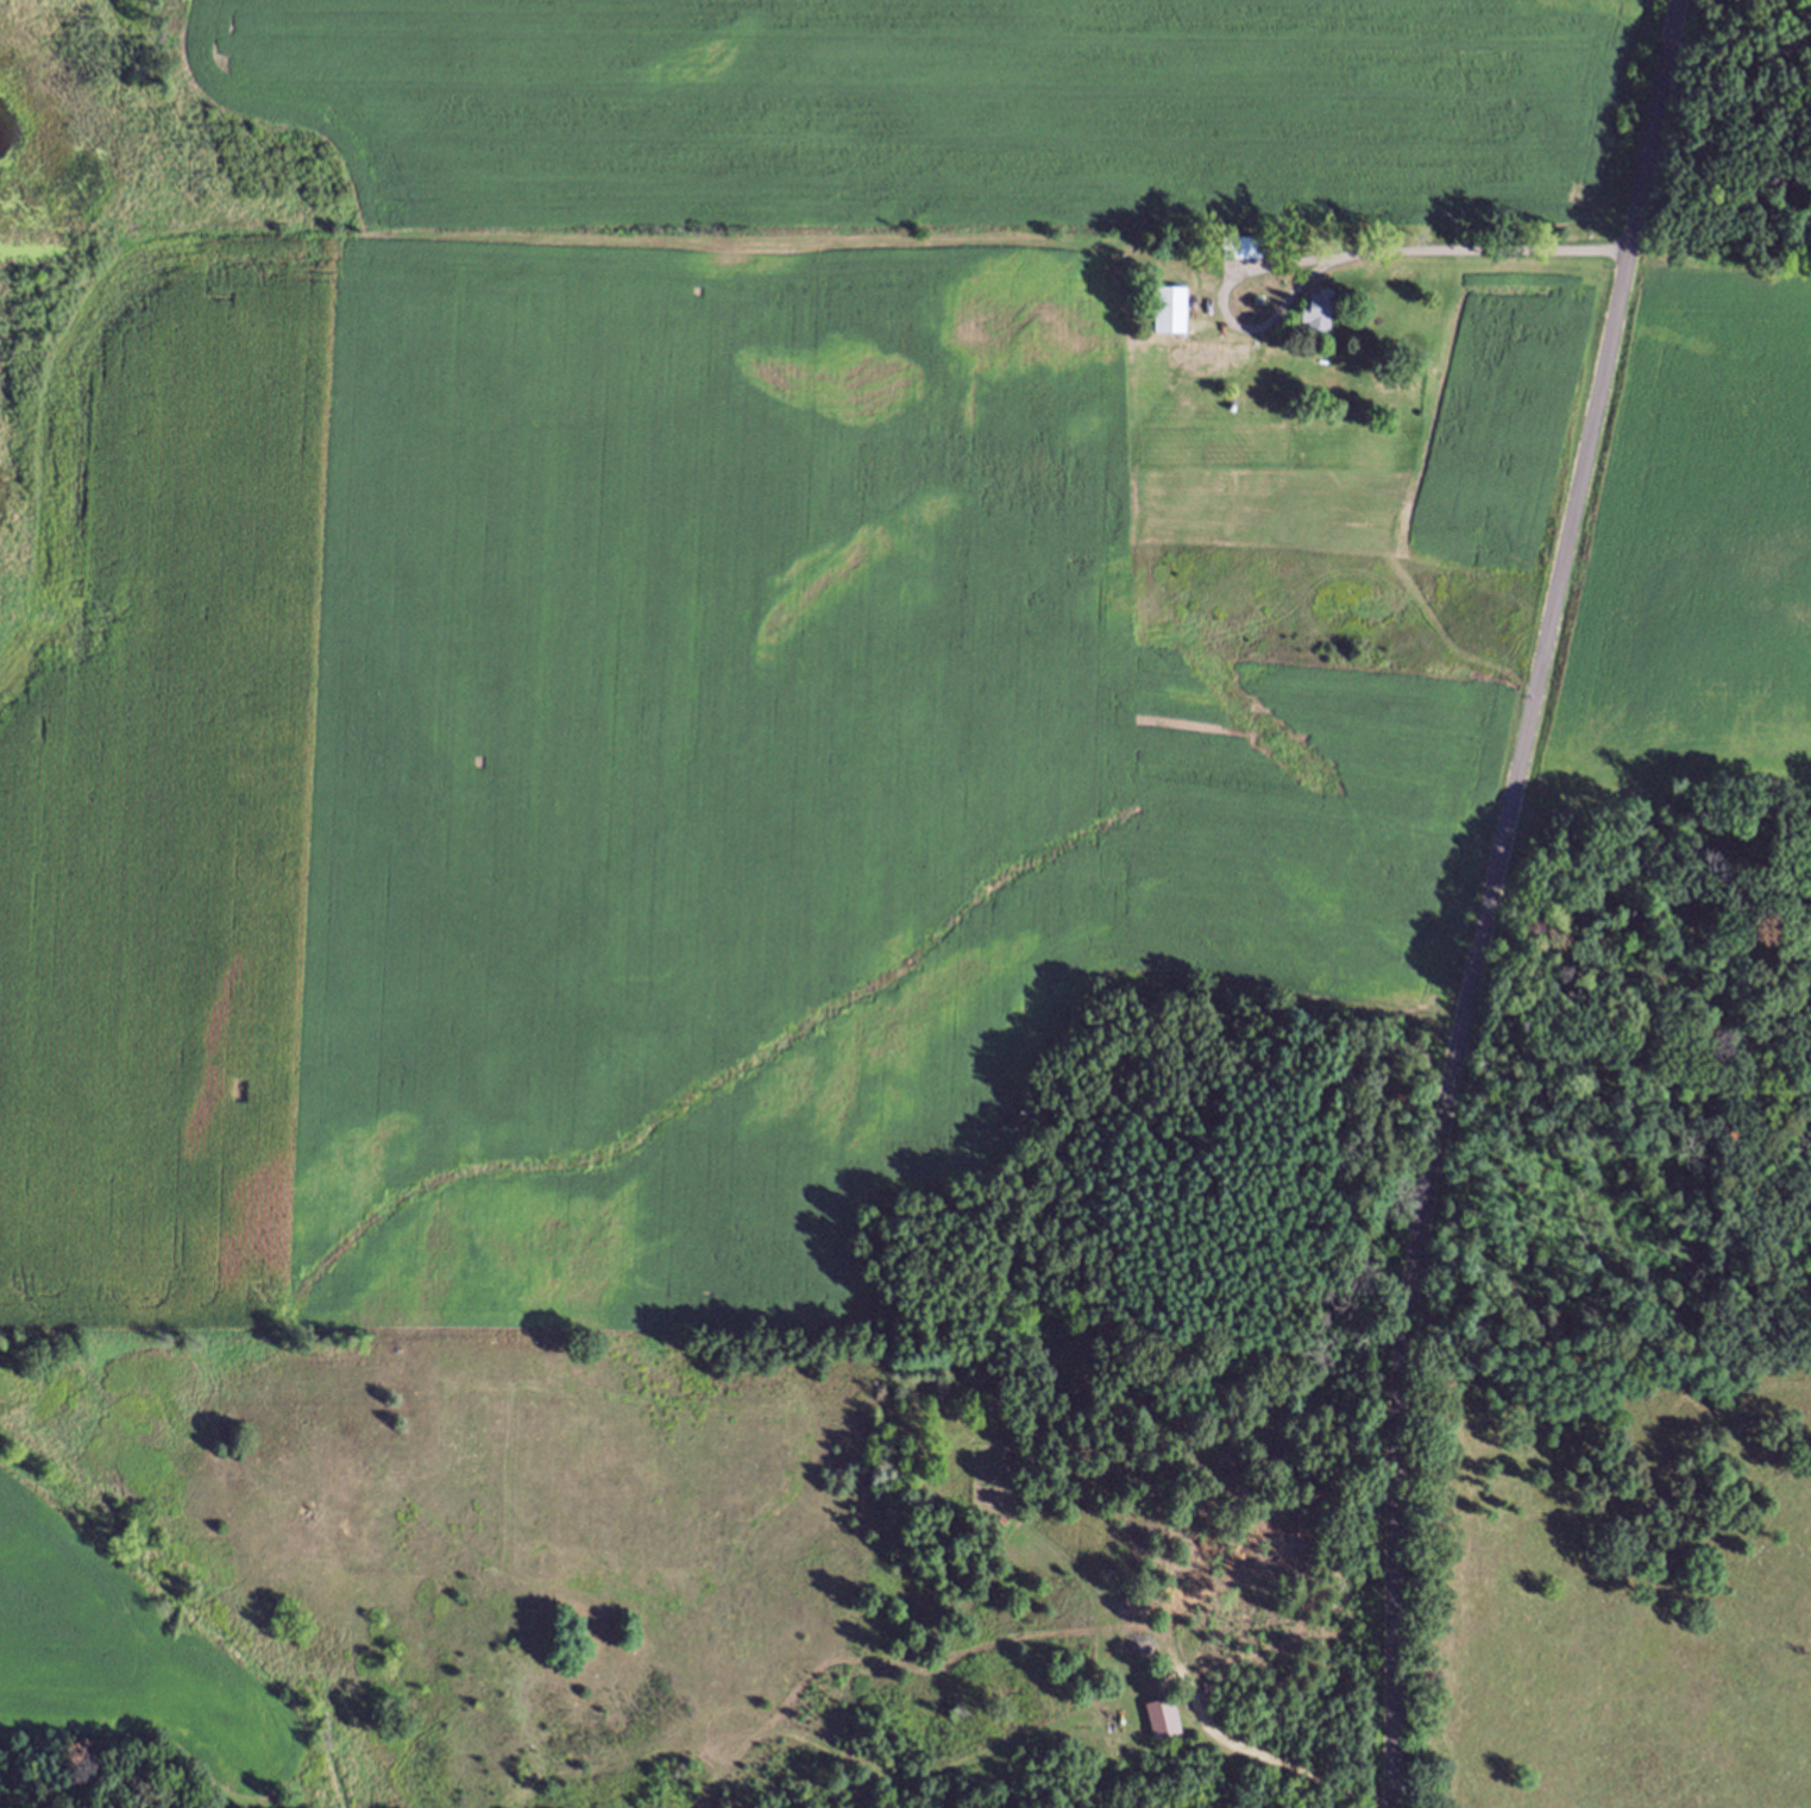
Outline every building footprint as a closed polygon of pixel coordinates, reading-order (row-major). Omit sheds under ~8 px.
[(1259,249),(1221,249),(1221,270),(1259,270),(1259,249)] [(1151,346),(1186,346),(1186,299),(1151,299),(1151,346)] [(1331,343),(1331,301),(1302,301),(1302,343),(1331,343)] [(1142,1714),(1152,1750),(1180,1743),(1170,1706),(1142,1714)]
